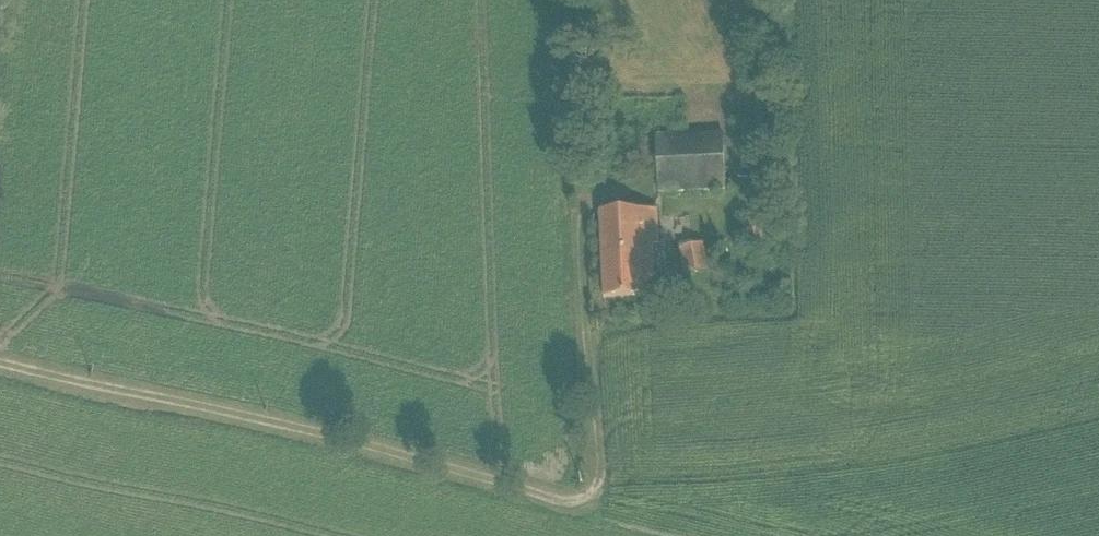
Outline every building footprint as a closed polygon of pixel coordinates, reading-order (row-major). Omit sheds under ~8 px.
[(656,136),(659,193),(726,189),(723,132),(656,136)] [(656,209),(601,212),(605,298),(616,297),(660,295),(659,276),(654,276),(653,265),(652,244),(657,243),(656,209)] [(692,269),(691,240),(667,241),(668,270),(692,269)]
